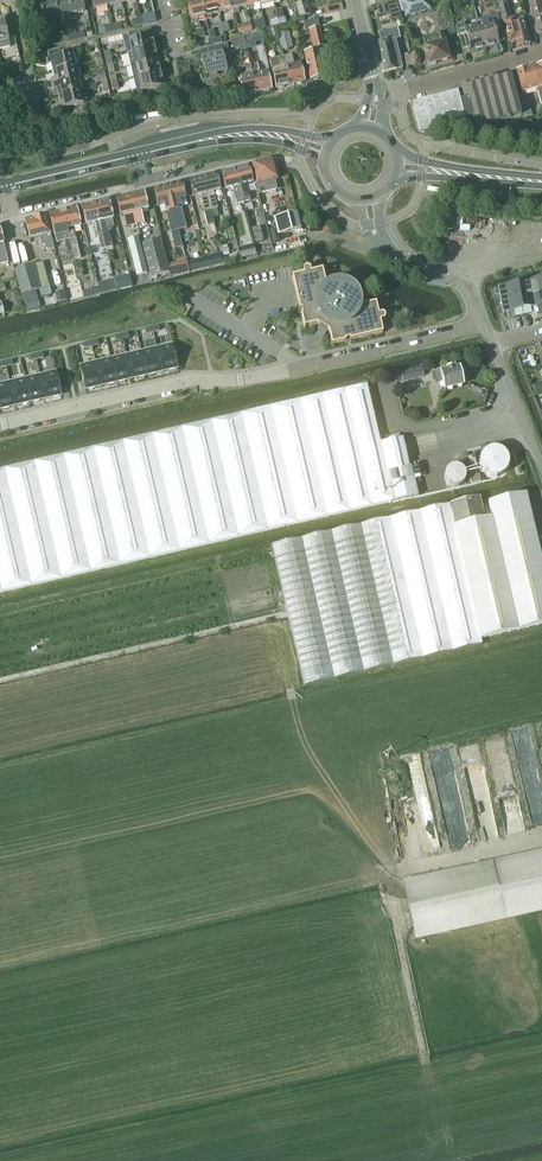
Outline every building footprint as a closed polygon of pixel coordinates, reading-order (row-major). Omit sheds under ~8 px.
[(71,15),(68,0),(57,0),(53,1),(57,18),(71,15)] [(71,15),(85,11),(82,0),(68,0),(71,15)] [(108,5),(107,0),(92,0),(94,9),(108,5)] [(206,20),(201,0),(200,0),(187,3),(192,21),(192,23),(194,31),(195,30),(197,38),(205,36),(203,28),(201,29),(199,22),(206,20)] [(219,17),(220,16),(216,0),(201,0),(206,20),(212,18),(212,15),(219,13),(219,17)] [(234,13),(230,0),(216,0),(220,16),(226,15),(225,12),(232,10),(233,13),(234,13)] [(247,10),(245,0),(230,0),(234,13),(239,12),(239,9),(246,7),(247,10)] [(261,6),(260,0),(245,0),(247,10),(253,8),(252,5),(260,3),(261,6)] [(287,3),(289,11),(296,9),(294,0),(289,0),(287,3)] [(308,0),(307,0),(296,3),(300,17),(311,14),(308,0)] [(432,9),(429,0),(404,0),(401,1),(405,16),(432,9)] [(43,21),(57,18),(53,1),(39,4),(43,21)] [(382,5),(378,6),(379,14),(391,12),(393,19),(401,17),(399,9),(397,2),(382,5)] [(541,31),(541,2),(531,5),(539,32),(541,31)] [(499,6),(502,20),(503,20),(511,18),(508,4),(499,6)] [(145,17),(141,18),(142,25),(156,21),(154,13),(144,15),(145,17)] [(498,14),(477,19),(479,25),(485,48),(499,44),(498,42),(505,40),(498,14)] [(518,47),(530,43),(523,16),(512,19),(511,18),(503,20),(509,41),(516,39),(518,47)] [(11,47),(9,40),(8,33),(5,23),(4,18),(0,19),(0,49),(11,47)] [(134,26),(142,25),(141,18),(132,20),(134,26)] [(265,26),(264,19),(254,21),(255,28),(265,26)] [(314,49),(325,46),(321,27),(320,27),(318,19),(304,22),(306,31),(309,30),(314,49)] [(11,22),(5,23),(8,33),(14,32),(11,22)] [(120,23),(112,25),(114,31),(122,30),(120,23)] [(239,34),(246,32),(252,31),(252,30),(250,23),(237,26),(239,34)] [(464,23),(457,24),(464,51),(471,49),(471,52),(485,48),(479,25),(466,28),(464,23)] [(106,33),(114,31),(112,25),(105,26),(106,33)] [(277,27),(270,28),(272,37),(279,35),(279,34),(278,31),(277,27)] [(128,34),(123,35),(127,54),(128,53),(155,47),(153,39),(156,39),(155,35),(152,35),(150,28),(128,34)] [(384,72),(403,68),(396,39),(401,38),(398,28),(379,33),(381,42),(378,43),(384,72)] [(288,29),(278,31),(279,34),(279,35),(282,49),(292,47),(289,32),(288,32),(288,29)] [(83,31),(75,33),(77,40),(85,38),(83,31)] [(77,40),(75,33),(67,35),(69,41),(77,40)] [(439,34),(439,33),(423,37),(425,45),(429,62),(427,62),(428,66),(437,63),(437,62),(449,59),(442,35),(442,33),(439,34)] [(253,34),(244,36),(245,41),(246,43),(255,41),(253,34)] [(231,40),(231,41),(231,42),(233,49),(240,47),(246,45),(246,43),(245,41),(244,36),(231,40)] [(54,45),(63,43),(62,37),(53,39),(54,45)] [(213,47),(201,50),(204,62),(203,62),(206,74),(219,71),(227,69),(233,68),(229,52),(227,44),(213,47)] [(49,58),(47,59),(48,63),(51,63),(52,71),(75,65),(72,55),(72,53),(74,52),(72,46),(63,49),(64,55),(61,56),(60,50),(48,52),(49,58)] [(157,55),(155,47),(128,53),(131,66),(161,59),(160,55),(157,55)] [(239,78),(238,78),(243,96),(245,95),(246,96),(250,95),(250,94),(257,93),(253,75),(252,72),(250,64),(247,49),(241,51),(244,66),(246,73),(247,73),(248,76),(239,78)] [(318,78),(326,76),(323,67),(330,66),(332,62),(330,53),(326,50),(320,52),(319,50),(304,53),(311,80),(312,79),(313,80),(317,79),(318,78)] [(292,55),(284,56),(290,85),(296,83),(297,84),(302,83),(303,82),(305,81),(301,64),(295,66),(292,55)] [(284,56),(270,60),(276,88),(278,87),(279,88),(284,87),(284,86),(290,85),(284,56)] [(407,67),(414,65),(412,56),(405,57),(407,67)] [(102,59),(96,61),(87,63),(89,68),(98,66),(98,67),(104,66),(102,59)] [(162,63),(161,59),(131,66),(134,78),(160,71),(159,64),(162,63)] [(257,63),(250,64),(252,72),(253,75),(257,93),(264,91),(265,92),(268,91),(269,90),(272,89),(267,71),(258,74),(257,71),(259,70),(257,63)] [(51,79),(53,84),(78,78),(75,65),(52,71),(54,79),(51,79)] [(531,69),(536,88),(537,88),(539,96),(539,97),(540,97),(541,105),(541,65),(536,67),(536,68),(531,69)] [(522,92),(536,88),(531,69),(527,70),(526,69),(517,72),(522,92)] [(163,80),(160,71),(134,78),(137,91),(166,84),(165,80),(163,80)] [(511,76),(497,80),(496,76),(460,86),(462,91),(457,92),(435,98),(413,104),(421,131),(443,126),(464,120),(467,130),(475,127),(522,115),(511,76)] [(56,88),(58,96),(81,91),(78,78),(53,84),(54,88),(56,88)] [(195,84),(187,86),(189,93),(190,99),(204,96),(203,89),(197,90),(195,84)] [(83,104),(81,91),(58,96),(60,104),(57,104),(58,109),(83,104)] [(523,117),(532,115),(529,104),(520,105),(523,117)] [(532,120),(524,122),(527,131),(534,129),(532,120)] [(274,178),(277,178),(272,159),(253,164),(257,182),(256,182),(258,193),(277,189),(274,178)] [(249,165),(235,168),(244,203),(251,201),(247,184),(254,182),(249,165)] [(237,204),(244,203),(235,168),(221,172),(225,189),(233,187),(234,189),(233,189),(237,204)] [(217,173),(203,176),(215,224),(216,224),(212,210),(218,208),(214,192),(221,190),(217,173)] [(209,226),(215,224),(203,176),(189,180),(193,197),(201,195),(209,226)] [(182,182),(168,185),(179,229),(187,228),(180,200),(186,199),(182,182)] [(154,188),(158,206),(164,204),(175,248),(183,246),(179,229),(168,185),(154,188)] [(144,191),(130,194),(137,223),(142,222),(139,210),(148,208),(144,191)] [(130,194),(116,198),(120,215),(123,214),(126,226),(137,223),(130,194)] [(109,200),(95,203),(106,248),(113,247),(109,230),(112,230),(114,226),(112,218),(113,218),(109,200)] [(101,249),(106,248),(95,203),(82,206),(86,225),(95,222),(101,249)] [(76,207),(63,211),(73,252),(73,251),(75,259),(81,258),(76,237),(74,227),(81,226),(76,207)] [(65,241),(68,253),(73,252),(63,211),(49,214),(53,232),(56,243),(65,241)] [(302,228),(298,211),(274,217),(279,234),(302,228)] [(54,248),(46,215),(25,220),(30,239),(39,236),(42,245),(45,245),(46,249),(48,250),(54,248)] [(9,262),(5,246),(4,246),(3,243),(4,243),(0,226),(0,265),(9,262)] [(137,276),(148,274),(139,237),(128,240),(137,276)] [(151,277),(169,272),(161,239),(142,244),(151,277)] [(238,248),(240,257),(257,253),(254,244),(238,248)] [(220,253),(206,257),(209,267),(223,263),(220,253)] [(206,257),(188,261),(191,272),(209,267),(206,257)] [(44,263),(34,265),(40,290),(42,297),(52,295),(44,263)] [(189,272),(187,264),(169,268),(171,277),(189,272)] [(15,270),(21,294),(22,294),(25,305),(39,302),(36,291),(37,291),(40,290),(34,265),(15,270)] [(305,327),(317,324),(319,325),(328,331),(329,332),(360,307),(360,303),(359,299),(358,295),(356,291),(353,288),(350,286),(346,284),(342,283),(338,282),(334,283),(330,284),(326,286),(323,270),(311,272),(310,270),(310,269),(309,268),(308,267),(307,267),(306,267),(306,268),(305,268),(304,268),(304,269),(303,270),(303,271),(304,272),(304,274),(294,276),(292,277),(299,305),(300,309),(302,309),(304,314),(301,314),(303,321),(304,324),(305,328),(305,327)] [(130,276),(115,280),(117,290),(132,286),(130,276)] [(529,281),(534,307),(538,306),(537,303),(541,302),(541,283),(541,278),(529,281)] [(529,281),(517,283),(522,306),(530,304),(531,307),(534,307),(529,281)] [(522,306),(517,283),(498,287),(503,313),(514,311),(514,308),(522,306)] [(64,290),(56,292),(58,303),(67,301),(64,290)] [(380,321),(383,321),(384,320),(385,320),(385,319),(385,318),(386,317),(385,317),(385,316),(385,315),(384,315),(384,314),(383,314),(382,314),(381,314),(379,314),(376,303),(360,307),(329,332),(332,344),(331,344),(331,345),(345,342),(346,342),(345,339),(350,338),(350,341),(351,340),(383,333),(380,321)] [(169,345),(154,349),(159,373),(174,369),(169,345)] [(154,349),(138,352),(144,376),(159,373),(154,349)] [(138,352),(123,356),(129,380),(144,376),(138,352)] [(123,356),(108,359),(113,383),(129,380),(123,356)] [(108,359),(93,363),(98,387),(113,383),(108,359)] [(93,363),(77,366),(83,390),(98,387),(93,363)] [(465,383),(466,382),(465,375),(463,375),(461,366),(456,367),(456,365),(446,367),(446,370),(432,373),(434,382),(442,380),(444,389),(465,384),(465,383)] [(422,367),(401,372),(403,381),(424,376),(422,367)] [(54,372),(39,375),(45,399),(60,396),(54,372)] [(39,375),(24,379),(29,403),(45,399),(39,375)] [(24,379),(9,382),(14,406),(29,403),(24,379)] [(0,384),(0,409),(14,406),(9,382),(0,384)] [(180,551),(394,501),(418,495),(412,468),(410,468),(403,437),(381,443),(367,384),(0,470),(0,592),(180,551)] [(484,470),(487,474),(491,476),(496,477),(501,477),(506,475),(509,471),(511,468),(512,463),(511,457),(509,453),(505,449),(500,447),(495,447),(489,449),(485,452),(482,458),(482,465),(484,470)] [(472,470),(477,469),(474,455),(469,457),(472,470)] [(480,474),(470,476),(471,483),(481,481),(480,474)] [(271,545),(303,686),(482,645),(481,639),(541,625),(541,561),(541,558),(539,548),(526,493),(489,502),(492,516),(485,518),(480,497),(271,545)] [(403,883),(416,938),(416,940),(415,940),(416,940),(463,930),(506,920),(541,912),(541,856),(493,867),(492,864),(492,863),(403,883)]
